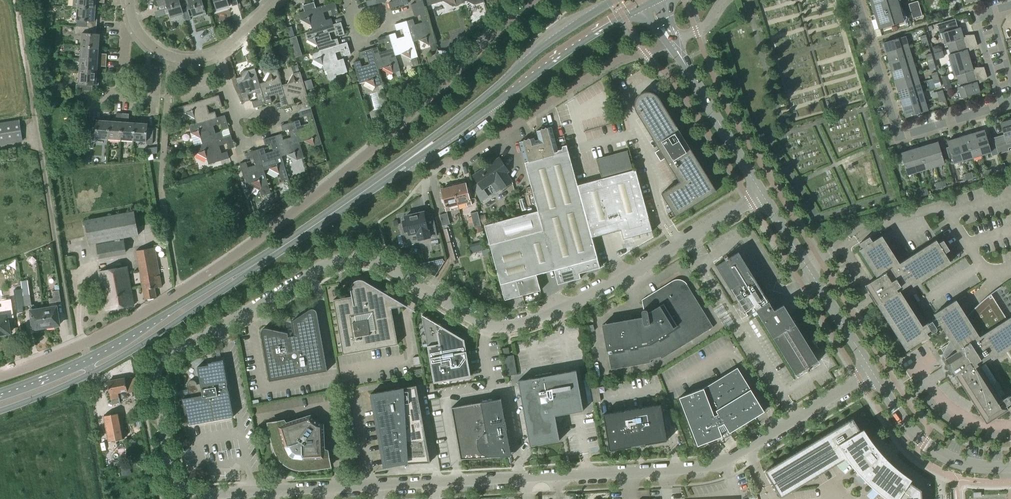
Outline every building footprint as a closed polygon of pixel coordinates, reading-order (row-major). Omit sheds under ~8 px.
[(104,0),(74,0),(73,7),(78,7),(94,8),(95,2),(104,3),(104,0)] [(178,0),(155,0),(157,7),(166,4),(169,17),(182,13),(178,0)] [(180,7),(188,4),(192,16),(205,12),(201,0),(178,0),(180,7)] [(216,9),(229,5),(228,0),(213,0),(216,9)] [(389,4),(390,9),(402,6),(401,0),(394,0),(395,2),(389,4)] [(425,8),(423,0),(416,0),(417,4),(411,6),(413,11),(425,8)] [(879,29),(903,21),(896,0),(871,0),(879,29)] [(908,4),(913,18),(922,16),(918,1),(908,4)] [(311,26),(313,32),(334,26),(333,26),(332,20),(326,21),(324,13),(331,11),(333,17),(339,15),(336,3),(315,9),(314,3),(302,7),(303,13),(299,14),(301,21),(311,26)] [(79,27),(96,28),(97,16),(94,15),(94,8),(78,7),(76,26),(79,27)] [(415,26),(413,20),(408,22),(414,42),(419,40),(429,46),(436,44),(425,8),(415,11),(413,11),(415,18),(420,16),(422,24),(415,26)] [(948,47),(949,49),(965,44),(960,27),(958,28),(955,19),(937,24),(940,34),(942,39),(944,38),(945,44),(947,43),(948,47)] [(396,35),(390,37),(396,56),(401,54),(411,60),(418,58),(414,42),(408,22),(395,25),(397,32),(403,30),(405,37),(397,40),(396,35)] [(337,32),(339,37),(345,36),(341,23),(333,26),(334,26),(313,32),(305,34),(307,40),(317,46),(319,52),(340,46),(338,40),(332,41),(330,34),(337,32)] [(76,34),(81,35),(80,45),(98,47),(98,40),(101,40),(101,35),(99,35),(99,33),(96,33),(96,28),(79,27),(76,26),(76,34)] [(886,52),(908,46),(905,36),(883,43),(886,52)] [(295,37),(289,39),(292,50),(299,48),(295,37)] [(380,53),(378,48),(372,50),(378,69),(383,68),(394,74),(396,73),(397,77),(401,76),(400,72),(395,56),(396,56),(390,37),(378,40),(379,46),(385,44),(387,51),(380,53)] [(348,43),(340,46),(319,52),(311,55),(313,61),(323,66),(325,73),(327,73),(330,81),(331,82),(333,82),(335,80),(336,79),(336,77),(348,73),(344,60),(338,62),(336,54),(343,52),(345,57),(351,55),(348,43)] [(970,60),(965,44),(949,49),(951,54),(948,55),(950,60),(948,61),(950,66),(970,60)] [(97,54),(98,47),(80,45),(80,59),(106,60),(106,54),(97,54)] [(908,46),(886,52),(889,61),(911,55),(908,46)] [(354,64),(360,84),(366,82),(376,88),(383,86),(378,70),(378,69),(372,50),(360,53),(362,59),(367,58),(370,65),(362,67),(360,62),(354,64)] [(441,61),(449,53),(446,51),(438,50),(441,61)] [(942,51),(934,53),(936,59),(944,57),(942,51)] [(911,55),(889,61),(892,71),(913,64),(911,55)] [(105,67),(106,60),(80,59),(79,71),(96,72),(97,66),(105,67)] [(417,59),(411,60),(413,67),(419,65),(417,59)] [(974,76),(970,60),(950,66),(951,71),(953,71),(955,76),(957,75),(959,81),(974,76)] [(913,64),(892,71),(895,80),(916,74),(913,64)] [(291,67),(293,74),(299,72),(298,65),(291,67)] [(236,83),(243,104),(249,102),(248,96),(255,93),(258,101),(252,103),(253,109),(265,105),(260,85),(255,69),(248,71),(243,81),(236,83)] [(73,83),(72,90),(92,91),(92,85),(95,85),(98,85),(99,79),(96,79),(96,72),(79,71),(78,84),(73,83)] [(279,103),(274,105),(276,110),(287,107),(281,87),(282,87),(277,71),(271,73),(265,83),(260,85),(265,105),(272,103),(270,98),(277,96),(279,103)] [(305,89),(300,73),(293,75),(288,85),(282,87),(281,87),(287,107),(294,105),(293,100),(300,98),(302,105),(296,106),(298,113),(311,109),(306,95),(305,89)] [(898,89),(919,83),(916,74),(895,80),(898,89)] [(959,98),(959,99),(979,93),(974,76),(959,81),(960,86),(958,87),(960,92),(958,93),(960,98),(959,98)] [(900,99),(922,92),(919,83),(898,89),(900,99)] [(716,190),(658,98),(657,99),(655,97),(652,95),(650,94),(646,94),(646,91),(643,92),(640,93),(637,96),(635,98),(634,102),(634,105),(634,109),(636,112),(662,154),(679,182),(661,193),(675,216),(716,190)] [(903,108),(925,101),(922,92),(900,99),(903,108)] [(216,110),(219,109),(222,108),(218,96),(182,107),(185,115),(194,119),(195,124),(195,125),(217,119),(215,113),(209,114),(207,106),(214,104),(216,110)] [(927,111),(925,101),(903,108),(906,117),(927,111)] [(301,126),(299,121),(292,123),(299,143),(304,142),(314,147),(321,145),(311,109),(298,113),(300,119),(306,117),(308,124),(301,126)] [(110,122),(109,139),(121,140),(123,114),(117,113),(116,122),(110,122)] [(123,114),(121,140),(134,141),(135,124),(128,123),(129,114),(123,114)] [(228,128),(226,122),(225,116),(217,119),(195,125),(195,124),(188,127),(190,134),(194,147),(202,145),(223,139),(223,138),(221,133),(215,134),(213,127),(221,125),(222,130),(228,128)] [(109,139),(110,122),(103,121),(103,119),(98,118),(98,121),(97,121),(97,124),(90,123),(89,140),(96,140),(96,138),(109,139)] [(1010,119),(1005,120),(1006,122),(1000,124),(1005,139),(994,142),(998,154),(1009,151),(1008,148),(1010,147),(1010,121),(1010,119)] [(0,124),(0,144),(22,141),(19,121),(0,124)] [(142,124),(135,124),(134,141),(146,142),(146,144),(152,145),(153,128),(147,128),(148,122),(142,122),(142,124)] [(283,140),(281,135),(274,137),(281,158),(281,157),(287,156),(297,161),(304,159),(299,143),(292,123),(280,127),(282,132),(288,130),(290,138),(283,140)] [(500,284),(535,275),(553,270),(554,270),(597,258),(566,146),(563,147),(561,150),(557,151),(550,128),(536,131),(539,141),(534,143),(533,138),(518,142),(537,211),(484,226),(499,284),(500,284)] [(975,133),(981,155),(991,152),(985,130),(975,133)] [(975,133),(972,134),(971,132),(965,134),(972,158),(981,155),(975,133)] [(963,160),(972,158),(965,134),(959,136),(960,138),(956,139),(963,160)] [(228,149),(234,148),(231,136),(223,138),(223,139),(202,145),(194,147),(197,154),(205,158),(207,165),(229,159),(227,152),(221,154),(219,146),(227,144),(228,149)] [(265,154),(263,148),(257,150),(262,165),(264,172),(269,170),(279,175),(281,183),(288,181),(286,173),(284,165),(281,157),(281,158),(274,137),(263,140),(265,146),(271,144),(273,151),(265,154)] [(963,160),(956,139),(947,142),(948,147),(946,148),(951,164),(953,163),(963,160)] [(935,167),(941,165),(945,164),(938,142),(929,145),(934,165),(935,167)] [(935,167),(934,165),(929,145),(919,148),(926,170),(935,167)] [(910,151),(914,165),(916,172),(926,170),(919,148),(910,151)] [(257,150),(245,154),(247,160),(253,158),(255,166),(247,168),(246,162),(239,164),(246,189),(249,189),(250,186),(260,191),(259,193),(261,197),(271,194),(264,172),(262,165),(257,150)] [(595,160),(597,165),(601,179),(632,170),(626,151),(627,151),(595,160)] [(914,165),(910,151),(900,154),(907,175),(916,172),(914,165)] [(498,158),(472,176),(478,184),(473,187),(481,202),(489,197),(483,189),(489,185),(492,188),(496,185),(500,189),(511,182),(506,174),(508,172),(498,158)] [(622,239),(630,237),(651,231),(634,170),(578,186),(585,214),(592,238),(620,230),(622,239)] [(453,185),(458,204),(466,202),(467,206),(472,205),(471,199),(469,199),(468,196),(470,195),(468,188),(467,189),(465,184),(460,185),(460,183),(453,185)] [(450,206),(458,204),(453,185),(446,186),(447,188),(441,190),(443,195),(442,195),(443,202),(444,201),(445,205),(444,206),(446,211),(451,210),(450,206)] [(135,211),(85,221),(89,244),(96,243),(99,257),(127,252),(124,238),(139,235),(135,211)] [(479,216),(478,211),(471,213),(474,227),(481,225),(479,216)] [(406,220),(403,221),(405,231),(408,230),(409,234),(417,232),(419,240),(429,237),(437,236),(435,228),(432,213),(424,215),(424,212),(405,217),(406,220)] [(442,226),(447,242),(452,240),(448,225),(449,224),(447,213),(439,215),(442,226)] [(481,225),(487,223),(485,215),(479,216),(481,225)] [(925,333),(930,330),(927,324),(922,327),(899,291),(910,283),(913,286),(950,263),(944,254),(949,250),(943,240),(938,244),(936,241),(899,264),(882,236),(872,242),(869,237),(859,243),(863,248),(859,251),(876,278),(864,285),(866,288),(870,296),(875,302),(905,350),(922,340),(927,336),(925,333)] [(458,264),(457,259),(458,259),(453,242),(448,243),(452,261),(453,265),(458,264)] [(145,300),(157,298),(155,288),(161,287),(155,248),(136,251),(145,300)] [(741,251),(717,264),(746,316),(758,309),(794,375),(818,362),(786,303),(773,310),(741,251)] [(599,268),(597,258),(554,270),(558,284),(580,278),(579,273),(599,268)] [(443,259),(421,264),(421,265),(420,267),(435,277),(445,262),(443,261),(443,259)] [(134,305),(127,267),(99,272),(106,310),(134,305)] [(539,291),(535,275),(500,284),(504,300),(539,291)] [(351,296),(345,297),(333,299),(342,353),(397,343),(390,307),(394,307),(394,311),(399,310),(399,306),(406,305),(364,280),(359,279),(355,280),(353,282),(351,285),(350,287),(351,296)] [(642,317),(641,318),(602,325),(607,350),(611,350),(611,354),(608,355),(610,369),(650,362),(650,359),(660,356),(661,358),(713,326),(684,283),(682,281),(680,280),(676,279),(673,280),(641,299),(643,310),(642,310),(641,312),(641,314),(642,317)] [(33,329),(46,327),(43,308),(43,307),(37,308),(37,306),(32,307),(28,280),(21,281),(25,306),(30,306),(33,329)] [(996,300),(1003,296),(998,288),(991,292),(996,300)] [(22,289),(14,291),(18,312),(23,312),(22,305),(24,305),(22,289)] [(43,308),(46,327),(59,325),(56,301),(61,300),(59,290),(52,291),(53,298),(49,299),(50,306),(43,307),(43,308)] [(927,324),(930,330),(931,331),(932,331),(934,331),(935,329),(935,328),(935,327),(939,324),(949,340),(947,344),(940,348),(943,352),(940,359),(941,359),(945,365),(944,366),(944,367),(944,368),(944,369),(945,370),(946,370),(947,370),(948,370),(948,371),(947,371),(947,372),(947,373),(947,374),(948,375),(949,375),(950,375),(951,375),(953,377),(955,376),(986,424),(1008,410),(1005,406),(1010,403),(1007,397),(1002,400),(985,374),(979,364),(990,357),(993,360),(1007,351),(1010,358),(1010,357),(1010,317),(1007,320),(991,294),(991,293),(985,298),(979,303),(971,311),(966,317),(955,300),(933,314),(935,318),(927,324)] [(10,333),(7,313),(6,313),(6,310),(12,309),(10,296),(2,297),(4,309),(0,310),(0,335),(10,333)] [(723,305),(714,311),(725,329),(734,323),(723,305)] [(270,379),(302,374),(328,369),(318,310),(316,309),(315,308),(313,308),(311,308),(292,320),(294,327),(288,328),(288,332),(266,326),(264,327),(263,328),(262,329),(261,331),(270,379)] [(452,332),(442,327),(421,315),(434,382),(470,376),(465,345),(466,343),(466,339),(465,336),(463,334),(461,332),(458,331),(454,331),(452,332)] [(727,333),(722,336),(726,343),(731,340),(727,333)] [(504,357),(507,376),(517,374),(513,355),(504,357)] [(209,363),(199,365),(198,365),(201,382),(198,383),(197,380),(195,379),(192,379),(190,379),(187,383),(188,389),(187,389),(188,394),(189,394),(190,396),(183,398),(186,413),(187,413),(189,424),(235,415),(224,359),(209,362),(209,363)] [(730,432),(764,411),(737,367),(703,388),(679,397),(697,445),(722,435),(721,431),(727,428),(730,432)] [(518,381),(521,400),(530,446),(559,440),(555,420),(557,417),(558,415),(582,411),(574,371),(551,375),(550,373),(534,376),(534,378),(518,381)] [(138,390),(136,378),(126,379),(108,382),(112,405),(120,404),(118,392),(127,391),(127,392),(138,390)] [(588,379),(582,380),(587,404),(593,403),(589,384),(588,379)] [(406,464),(430,462),(416,386),(400,389),(401,392),(395,393),(395,390),(370,394),(383,465),(386,465),(386,464),(405,461),(405,467),(406,467),(406,464)] [(601,401),(598,387),(591,388),(593,403),(601,401)] [(332,401),(338,400),(337,392),(328,393),(329,399),(332,401)] [(509,449),(509,447),(507,439),(508,439),(501,399),(451,408),(459,448),(460,456),(490,451),(491,455),(500,455),(502,455),(504,454),(506,453),(507,452),(508,450),(509,449)] [(660,404),(603,414),(610,450),(629,446),(629,444),(631,444),(632,440),(635,439),(636,446),(641,445),(639,438),(642,438),(644,442),(646,441),(647,443),(666,440),(660,404)] [(104,416),(108,441),(124,439),(119,414),(104,416)] [(285,419),(269,421),(271,431),(273,440),(276,449),(280,457),(281,459),(285,458),(293,463),(293,467),(295,467),(301,468),(309,468),(317,468),(325,467),(332,466),(329,450),(325,448),(324,423),(318,421),(318,422),(314,420),(315,419),(311,414),(287,422),(285,419)] [(921,490),(883,465),(876,458),(853,419),(765,471),(781,497),(847,457),(848,459),(853,465),(857,470),(862,476),(868,482),(874,488),(881,493),(887,498),(888,498),(922,498),(921,490)] [(351,467),(361,466),(359,452),(349,454),(351,467)] [(129,466),(121,468),(122,474),(122,475),(130,474),(130,473),(129,466)]
